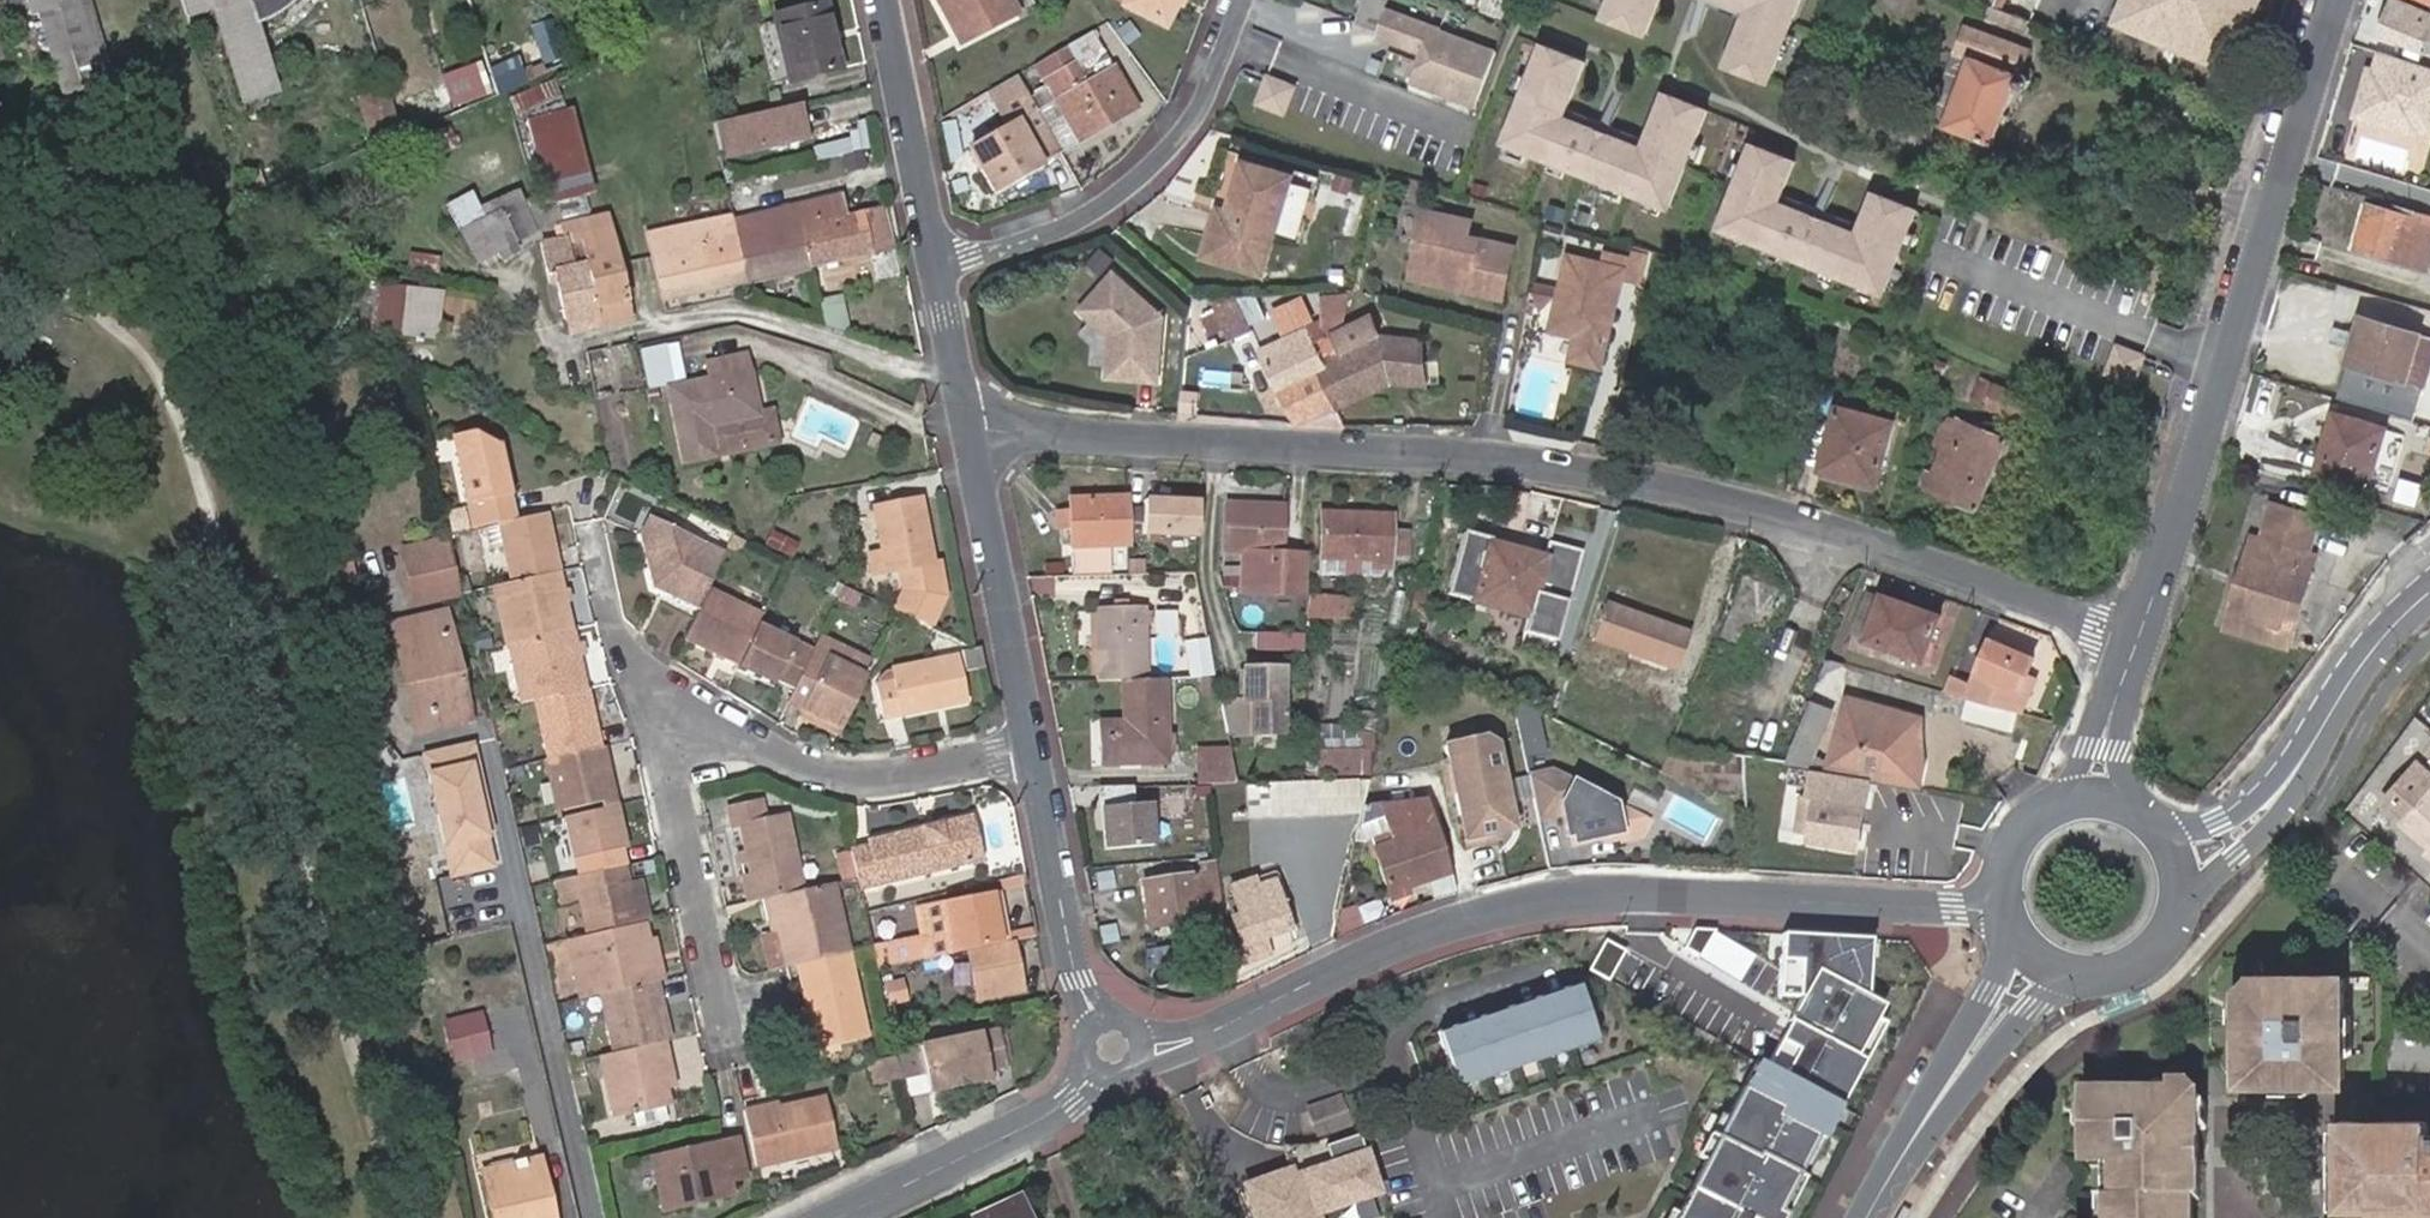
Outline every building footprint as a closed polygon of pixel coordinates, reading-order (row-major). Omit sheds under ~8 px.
[(56,0),(29,0),(33,15),(42,12),(66,94),(85,88),(78,66),(77,61),(72,44),(61,6),(58,7),(56,0)] [(60,3),(61,6),(72,44),(77,61),(78,66),(109,58),(93,0),(68,0),(68,1),(60,3)] [(190,13),(217,5),(245,97),(276,88),(257,22),(280,12),(293,3),(296,0),(186,0),(190,13)] [(961,42),(1017,13),(1010,0),(941,0),(961,42)] [(1122,3),(1164,26),(1174,6),(1178,0),(1123,0),(1122,3)] [(1174,6),(1185,12),(1192,0),(1178,0),(1174,6)] [(1384,0),(1361,0),(1353,18),(1374,26),(1384,0)] [(1494,45),(1384,0),(1374,26),(1374,31),(1411,44),(1420,47),(1405,79),(1472,104),(1494,45)] [(1655,0),(1605,0),(1600,14),(1644,32),(1655,0)] [(1705,2),(1740,17),(1752,13),(1748,4),(1738,7),(1720,0),(1700,0),(1705,2)] [(1738,7),(1748,4),(1752,13),(1740,17),(1721,63),(1763,81),(1776,48),(1783,31),(1785,27),(1796,0),(1720,0),(1738,7)] [(2000,8),(2006,11),(2010,0),(2003,0),(2000,8)] [(2115,22),(2229,69),(2257,0),(2125,0),(2115,22)] [(2429,18),(2429,12),(2401,0),(2392,0),(2378,30),(2418,47),(2422,37),(2429,18)] [(2000,8),(1991,4),(1988,13),(2027,28),(2030,20),(2006,11),(2000,8)] [(836,74),(823,10),(774,20),(784,85),(836,74)] [(1968,58),(1942,128),(1990,145),(2011,85),(2014,88),(2018,90),(2023,90),(2025,86),(2026,82),(2025,78),(2023,77),(2020,76),(2015,77),(2026,49),(1965,26),(1954,53),(1968,58)] [(1113,67),(1089,28),(1061,45),(1084,84),(1113,67)] [(1792,34),(1783,31),(1776,48),(1784,51),(1792,34)] [(1582,172),(1601,179),(1618,186),(1623,188),(1642,197),(1658,204),(1664,206),(1681,165),(1685,157),(1690,142),(1704,110),(1663,93),(1644,138),(1648,151),(1635,156),(1630,143),(1567,117),(1554,122),(1548,111),(1564,104),(1584,60),(1540,42),(1526,74),(1519,90),(1500,136),(1509,140),(1526,147),(1543,154),(1547,156),(1567,164),(1582,172)] [(1420,47),(1411,44),(1398,76),(1405,79),(1420,47)] [(1035,111),(1059,150),(1080,138),(1084,138),(1098,128),(1094,123),(1114,112),(1117,117),(1136,105),(1113,67),(1084,84),(1061,45),(1033,62),(1048,87),(1055,99),(1035,111)] [(2373,52),(2354,116),(2429,138),(2429,68),(2373,52)] [(1927,122),(1942,128),(1968,58),(1954,53),(1927,122)] [(78,66),(85,88),(116,80),(109,58),(78,66)] [(485,60),(467,68),(445,77),(446,80),(454,100),(455,102),(493,88),(485,60)] [(1263,84),(1258,99),(1283,109),(1295,80),(1269,70),(1263,84)] [(1511,86),(1519,90),(1526,74),(1519,70),(1511,86)] [(995,187),(1059,150),(1035,111),(1013,74),(987,89),(1007,122),(968,144),(995,187)] [(555,78),(529,90),(533,107),(563,95),(555,78)] [(409,121),(454,100),(446,80),(440,83),(402,99),(409,121)] [(99,85),(85,88),(98,135),(113,132),(99,85)] [(392,87),(364,93),(373,131),(401,125),(392,87)] [(1048,87),(1028,99),(1035,111),(1055,99),(1048,87)] [(529,90),(512,97),(517,115),(533,107),(529,90)] [(1598,118),(1564,104),(1548,111),(1554,122),(1567,117),(1630,143),(1635,156),(1648,151),(1644,138),(1607,123),(1598,118)] [(570,107),(535,115),(554,201),(592,191),(570,107)] [(795,108),(710,128),(711,135),(716,158),(717,158),(800,139),(795,108)] [(1094,123),(1098,128),(1117,117),(1114,112),(1094,123)] [(554,201),(535,115),(524,119),(546,203),(554,201)] [(866,118),(850,120),(855,151),(871,148),(866,118)] [(1523,157),(1526,147),(1509,140),(1505,151),(1523,157)] [(1793,260),(1814,268),(1831,275),(1833,276),(1849,283),(1867,290),(1876,294),(1894,252),(1896,246),(1903,231),(1912,209),(1867,190),(1854,223),(1859,237),(1847,241),(1845,230),(1780,202),(1769,208),(1763,198),(1774,192),(1790,156),(1750,140),(1740,163),(1734,179),(1731,186),(1714,227),(1722,230),(1737,237),(1752,243),(1757,245),(1774,252),(1793,260)] [(1702,146),(1690,142),(1685,157),(1694,161),(1702,146)] [(1562,173),(1567,164),(1547,156),(1543,165),(1562,173)] [(1724,174),(1734,179),(1740,163),(1731,159),(1724,174)] [(1221,208),(1209,251),(1264,265),(1289,171),(1243,160),(1228,210),(1221,208)] [(262,168),(249,172),(254,188),(267,184),(262,168)] [(1618,186),(1601,179),(1598,186),(1615,194),(1618,186)] [(1808,205),(1774,192),(1763,198),(1769,208),(1780,202),(1845,230),(1847,241),(1859,237),(1854,223),(1819,210),(1808,205)] [(526,236),(533,234),(522,206),(517,193),(475,207),(468,194),(443,207),(475,262),(495,253),(513,244),(526,236)] [(1655,210),(1658,204),(1642,197),(1639,203),(1655,210)] [(808,269),(799,230),(853,217),(850,201),(795,211),(730,226),(742,284),(808,269)] [(560,228),(556,210),(538,213),(536,203),(522,206),(533,234),(560,228)] [(1200,248),(1209,251),(1221,208),(1211,205),(1200,248)] [(2368,205),(2357,247),(2408,264),(2427,270),(2429,261),(2429,214),(2400,205),(2398,213),(2368,205)] [(1460,273),(1455,287),(1499,303),(1518,244),(1470,228),(1474,219),(1434,206),(1417,257),(1460,273)] [(887,251),(878,212),(853,217),(799,230),(808,269),(887,251)] [(610,241),(605,223),(604,217),(560,228),(562,237),(564,236),(567,248),(573,247),(575,246),(576,249),(577,249),(610,241)] [(730,226),(729,221),(648,239),(662,301),(742,284),(730,226)] [(1564,228),(1547,224),(1543,237),(1560,241),(1564,228)] [(1735,243),(1737,237),(1722,230),(1718,236),(1735,243)] [(1911,234),(1903,231),(1896,246),(1904,250),(1911,234)] [(564,236),(562,237),(563,240),(565,252),(574,250),(576,249),(575,246),(573,247),(567,248),(564,236)] [(565,323),(595,316),(583,268),(578,269),(576,259),(579,258),(577,249),(576,249),(574,250),(565,252),(563,240),(540,244),(549,285),(556,284),(565,323)] [(595,316),(626,309),(610,241),(577,249),(579,258),(576,259),(578,269),(583,268),(595,316)] [(495,253),(499,260),(515,250),(513,244),(495,253)] [(1771,259),(1774,252),(1757,245),(1754,251),(1771,259)] [(405,249),(400,271),(428,277),(432,255),(405,249)] [(1607,251),(1604,262),(1622,266),(1619,277),(1637,281),(1641,258),(1607,251)] [(1619,277),(1622,266),(1604,262),(1566,254),(1559,284),(1558,291),(1550,324),(1576,331),(1570,354),(1601,360),(1619,277)] [(1412,271),(1455,287),(1460,273),(1417,257),(1412,271)] [(1831,275),(1814,268),(1811,275),(1827,283),(1831,275)] [(1163,317),(1114,269),(1083,306),(1111,333),(1108,384),(1159,386),(1163,317)] [(1558,291),(1559,284),(1534,279),(1541,307),(1558,291)] [(366,329),(394,332),(400,285),(373,282),(366,329)] [(1864,298),(1867,290),(1849,283),(1846,292),(1864,298)] [(400,285),(394,332),(428,337),(431,318),(434,290),(400,285)] [(328,293),(304,290),(304,302),(327,304),(328,293)] [(1306,305),(1305,292),(1279,293),(1280,307),(1306,305)] [(1246,294),(1203,308),(1211,334),(1234,326),(1237,335),(1257,329),(1246,294)] [(1325,326),(1346,325),(1351,294),(1321,295),(1325,326)] [(598,328),(629,322),(628,321),(626,309),(595,316),(598,328)] [(568,335),(598,328),(595,316),(565,323),(568,335)] [(2406,379),(2421,332),(2364,316),(2349,361),(2406,379)] [(431,318),(428,337),(447,340),(451,320),(431,318)] [(1866,335),(1829,323),(1828,331),(1864,343),(1866,335)] [(1294,422),(1332,406),(1315,367),(1326,361),(1324,357),(1317,338),(1311,325),(1263,347),(1268,358),(1294,422)] [(1317,338),(1324,357),(1326,356),(1353,343),(1346,325),(1317,338)] [(2421,332),(2406,379),(2424,384),(2429,364),(2429,335),(2421,332)] [(679,340),(660,343),(670,384),(689,380),(679,340)] [(1315,367),(1332,406),(1371,391),(1395,379),(1419,380),(1419,344),(1380,343),(1356,354),(1353,350),(1326,361),(1315,367)] [(659,344),(635,348),(645,393),(647,393),(661,390),(669,388),(659,344)] [(2106,372),(2135,382),(2140,368),(2145,355),(2117,344),(2106,372)] [(759,416),(745,358),(708,365),(712,386),(672,394),(688,465),(778,444),(771,414),(759,416)] [(1940,370),(1949,374),(1952,365),(1943,361),(1940,370)] [(1969,402),(2030,427),(2040,398),(1980,375),(1969,402)] [(661,390),(647,393),(651,412),(666,410),(661,390)] [(1837,406),(1821,469),(1818,483),(1873,496),(1876,484),(1892,421),(1837,406)] [(2335,436),(2325,473),(2368,486),(2385,425),(2333,410),(2327,433),(2335,436)] [(1939,453),(1926,486),(1920,499),(1971,520),(1976,507),(2006,438),(1949,413),(1935,441),(1942,444),(1939,453)] [(2142,414),(2136,429),(2149,433),(2153,420),(2142,414)] [(498,463),(501,462),(497,440),(478,429),(452,435),(467,502),(472,527),(488,524),(490,523),(514,518),(513,518),(508,493),(504,472),(500,473),(498,463)] [(2335,436),(2327,433),(2317,470),(2325,473),(2335,436)] [(1922,485),(1926,486),(1939,453),(1935,452),(1922,485)] [(1131,537),(1130,495),(1128,495),(1072,497),(1073,505),(1074,525),(1075,541),(1110,539),(1131,537)] [(912,543),(919,542),(910,497),(865,507),(872,552),(862,554),(866,571),(916,561),(912,543)] [(1200,534),(1202,501),(1148,497),(1145,531),(1200,534)] [(1284,505),(1230,502),(1228,550),(1246,551),(1243,588),(1307,591),(1308,554),(1282,553),(1284,505)] [(2291,647),(2299,620),(2288,616),(2299,576),(2313,580),(2321,556),(2310,551),(2321,519),(2275,503),(2263,537),(2254,535),(2225,625),(2291,647)] [(1074,525),(1073,505),(1059,507),(1060,526),(1074,525)] [(462,507),(452,509),(456,528),(465,525),(462,507)] [(1373,524),(1374,514),(1319,511),(1317,554),(1370,557),(1370,564),(1385,564),(1388,525),(1373,524)] [(514,518),(490,523),(488,524),(492,547),(500,545),(508,581),(556,570),(542,512),(513,518),(514,518)] [(1389,515),(1374,514),(1373,524),(1388,525),(1389,515)] [(705,587),(720,555),(645,518),(638,532),(652,586),(663,592),(695,608),(705,587)] [(753,522),(746,535),(782,554),(788,540),(753,522)] [(1449,596),(1528,614),(1542,559),(1511,551),(1512,545),(1464,534),(1449,596)] [(428,562),(443,558),(438,537),(406,545),(410,566),(428,562)] [(1110,539),(1075,541),(1077,574),(1112,573),(1110,539)] [(922,560),(919,542),(912,543),(916,561),(922,560)] [(1580,553),(1546,544),(1542,559),(1528,614),(1522,635),(1556,644),(1580,553)] [(1246,551),(1228,550),(1227,565),(1244,566),(1246,551)] [(1370,557),(1317,554),(1316,572),(1385,576),(1385,564),(1370,564),(1370,557)] [(428,562),(435,593),(450,589),(443,558),(428,562)] [(493,585),(506,645),(510,643),(574,629),(568,605),(565,592),(560,569),(556,570),(508,581),(493,585)] [(470,570),(463,571),(466,587),(474,584),(470,570)] [(2288,616),(2299,620),(2313,580),(2299,576),(2288,616)] [(839,584),(829,579),(823,591),(833,595),(839,584)] [(839,584),(833,595),(854,606),(859,593),(839,584)] [(690,619),(682,637),(734,663),(754,621),(757,614),(705,587),(695,608),(690,619)] [(1881,597),(1932,617),(1934,609),(1884,590),(1881,597)] [(572,591),(565,592),(568,605),(575,604),(572,591)] [(695,608),(663,592),(658,602),(690,619),(695,608)] [(1847,633),(1864,639),(1881,597),(1865,592),(1847,633)] [(1881,597),(1864,639),(1914,661),(1932,617),(1881,597)] [(1095,607),(1096,679),(1125,678),(1148,678),(1147,605),(1095,607)] [(1635,647),(1630,658),(1662,670),(1676,635),(1601,605),(1585,639),(1609,649),(1614,639),(1635,647)] [(435,606),(385,618),(407,724),(460,715),(435,606)] [(1178,608),(1158,609),(1159,627),(1179,627),(1178,608)] [(734,663),(733,666),(769,685),(774,676),(791,685),(808,648),(754,621),(734,663)] [(510,643),(523,701),(537,699),(578,690),(587,688),(580,656),(577,646),(574,629),(510,643)] [(786,695),(783,699),(800,708),(835,726),(861,675),(824,657),(831,645),(813,637),(812,639),(808,648),(791,685),(788,691),(786,694),(786,695)] [(2013,710),(2018,711),(2028,687),(2020,684),(2025,669),(2031,656),(1985,637),(1966,686),(1947,678),(1940,691),(1962,696),(2013,710)] [(1609,649),(1630,658),(1635,647),(1614,639),(1609,649)] [(1216,671),(1210,640),(1193,643),(1198,674),(1216,671)] [(974,648),(977,667),(983,665),(983,664),(978,643),(970,646),(974,648)] [(585,644),(577,646),(580,656),(587,654),(585,644)] [(861,675),(866,662),(831,645),(824,657),(861,675)] [(964,669),(977,667),(974,648),(970,646),(959,648),(964,669)] [(1630,659),(1630,658),(1609,649),(1608,650),(1630,659)] [(880,717),(964,701),(955,657),(890,670),(892,683),(873,686),(880,717)] [(1283,661),(1248,661),(1248,689),(1255,690),(1255,729),(1283,729),(1283,661)] [(2020,684),(2028,687),(2034,674),(2025,669),(2020,684)] [(774,676),(769,685),(786,694),(788,691),(791,685),(774,676)] [(1169,759),(1166,677),(1148,678),(1125,678),(1128,714),(1128,731),(1104,732),(1104,762),(1169,759)] [(602,747),(589,687),(587,688),(578,690),(537,699),(549,758),(602,747)] [(2009,725),(2013,710),(1962,696),(1957,713),(2009,725)] [(1822,773),(1823,774),(1827,756),(1819,754),(1830,718),(1834,707),(1811,698),(1784,768),(1788,769),(1805,772),(1811,772),(1822,773)] [(1866,780),(1927,788),(1932,764),(1926,763),(1919,755),(1907,754),(1912,716),(1861,709),(1861,706),(1850,705),(1849,714),(1855,715),(1853,737),(1846,736),(1839,776),(1866,780)] [(797,714),(832,733),(835,726),(800,708),(797,714)] [(1128,731),(1128,714),(1104,715),(1104,732),(1128,731)] [(1849,714),(1846,736),(1853,737),(1855,715),(1849,714)] [(1926,763),(1932,764),(1934,757),(1923,740),(1926,718),(1912,716),(1907,754),(1919,755),(1926,763)] [(1376,747),(1374,728),(1362,729),(1364,769),(1373,769),(1371,748),(1376,747)] [(1201,753),(1231,751),(1228,733),(1198,734),(1201,753)] [(1483,735),(1440,746),(1463,843),(1518,830),(1497,742),(1483,735)] [(471,740),(418,753),(447,875),(500,863),(471,740)] [(549,758),(543,760),(556,808),(603,797),(612,787),(603,747),(602,747),(549,758)] [(1318,751),(1320,777),(1355,775),(1354,749),(1318,751)] [(1212,781),(1237,780),(1231,751),(1201,753),(1205,782),(1212,781)] [(1551,768),(1528,773),(1538,820),(1560,815),(1566,839),(1572,838),(1574,847),(1618,837),(1620,845),(1640,840),(1650,821),(1551,768)] [(1805,772),(1788,769),(1785,793),(1806,797),(1807,798),(1808,796),(1811,772),(1805,772)] [(1858,848),(1866,780),(1839,776),(1823,774),(1822,773),(1811,772),(1808,796),(1807,798),(1802,832),(1801,839),(1858,848)] [(1320,777),(1272,779),(1251,780),(1252,814),(1272,813),(1353,811),(1361,775),(1355,775),(1320,777)] [(1132,784),(1099,786),(1106,848),(1154,843),(1149,801),(1134,802),(1132,784)] [(2429,848),(2429,785),(2399,822),(2429,848)] [(605,807),(616,805),(612,787),(603,797),(605,807)] [(1389,831),(1430,820),(1424,799),(1405,802),(1381,804),(1389,831)] [(774,895),(794,890),(780,816),(759,821),(755,803),(724,809),(728,827),(736,826),(741,849),(733,852),(736,863),(744,861),(747,874),(752,900),(763,898),(765,897),(774,895)] [(605,807),(565,816),(576,858),(626,847),(616,805),(605,807)] [(865,838),(866,844),(875,885),(980,861),(969,815),(865,838)] [(1426,857),(1439,853),(1430,820),(1389,831),(1392,840),(1372,847),(1387,890),(1404,885),(1431,877),(1426,857)] [(1392,840),(1389,831),(1371,835),(1372,847),(1392,840)] [(866,844),(844,849),(850,877),(853,890),(875,885),(866,844)] [(850,877),(844,853),(831,856),(838,880),(850,877)] [(1445,872),(1440,856),(1439,853),(1426,857),(1431,877),(1445,872)] [(1202,871),(1145,876),(1150,924),(1202,918),(1202,913),(1221,911),(1217,861),(1202,862),(1202,871)] [(624,864),(571,876),(585,934),(587,934),(644,921),(651,919),(646,900),(634,904),(628,880),(624,864)] [(738,877),(744,902),(752,900),(747,874),(738,877)] [(577,899),(571,876),(552,881),(558,904),(577,899)] [(641,877),(628,880),(634,904),(646,900),(641,877)] [(1241,915),(1233,917),(1240,945),(1235,945),(1240,966),(1265,958),(1260,941),(1290,932),(1279,888),(1277,879),(1260,884),(1258,879),(1232,886),(1241,915)] [(770,924),(779,965),(793,962),(840,953),(842,952),(833,911),(827,883),(794,890),(774,895),(780,922),(770,924)] [(1404,885),(1387,890),(1389,897),(1405,893),(1404,885)] [(765,897),(770,924),(780,922),(774,895),(765,897)] [(965,948),(997,942),(988,895),(940,903),(949,951),(965,948)] [(888,911),(867,916),(872,935),(892,930),(888,911)] [(866,947),(859,915),(843,919),(851,950),(866,947)] [(584,934),(568,938),(582,998),(600,994),(656,981),(663,980),(659,960),(653,961),(647,939),(644,921),(587,934),(585,934),(584,934)] [(1693,929),(1683,946),(1796,1012),(1765,1065),(1839,1107),(1887,1024),(1876,1018),(1882,1007),(1867,999),(1872,938),(1780,931),(1777,968),(1718,930),(1693,929)] [(654,938),(647,939),(653,961),(659,960),(654,938)] [(1018,986),(1007,939),(997,942),(965,948),(974,995),(1018,986)] [(866,947),(851,950),(847,951),(849,962),(869,958),(866,947)] [(840,953),(793,962),(810,1045),(859,1035),(840,953)] [(2343,1015),(2343,976),(2261,974),(2253,975),(2239,989),(2238,1023),(2236,1075),(2270,1078),(2269,1084),(2270,1085),(2306,1086),(2306,1078),(2341,1079),(2342,1055),(2343,1015)] [(665,1040),(670,1038),(656,981),(600,994),(613,1050),(665,1040)] [(896,985),(883,989),(887,1003),(899,1000),(896,985)] [(1574,988),(1433,1035),(1452,1090),(1593,1043),(1574,988)] [(2238,1023),(2239,989),(2230,998),(2227,1022),(2238,1023)] [(481,1045),(471,1008),(435,1017),(444,1055),(481,1045)] [(994,1028),(889,1049),(891,1056),(894,1072),(920,1066),(925,1088),(949,1084),(949,1079),(956,1077),(957,1082),(985,1077),(983,1068),(1001,1064),(994,1028)] [(613,1050),(599,1054),(614,1115),(623,1114),(663,1105),(670,1103),(666,1087),(665,1079),(673,1078),(665,1040),(613,1050)] [(894,1072),(891,1056),(873,1060),(878,1085),(896,1082),(894,1072)] [(873,1060),(861,1063),(867,1088),(878,1085),(873,1060)] [(1839,1107),(1754,1061),(1716,1137),(1756,1157),(1757,1155),(1794,1175),(1813,1137),(1821,1141),(1839,1107)] [(2236,1082),(2269,1084),(2270,1078),(2236,1075),(2236,1082)] [(676,1085),(673,1078),(665,1079),(666,1087),(676,1085)] [(2306,1086),(2270,1085),(2270,1095),(2307,1096),(2306,1086)] [(2194,1202),(2195,1162),(2185,1162),(2185,1144),(2196,1145),(2197,1097),(2186,1089),(2171,1088),(2171,1100),(2156,1099),(2090,1097),(2083,1104),(2082,1131),(2081,1161),(2102,1162),(2102,1168),(2114,1168),(2112,1201),(2107,1201),(2106,1217),(2189,1217),(2190,1201),(2194,1202)] [(2156,1088),(2156,1099),(2171,1100),(2171,1088),(2156,1088)] [(1310,1103),(1322,1133),(1357,1119),(1346,1089),(1310,1103)] [(751,1109),(739,1112),(752,1169),(833,1150),(821,1098),(773,1110),(759,1112),(758,1108),(751,1109)] [(772,1104),(758,1108),(759,1112),(773,1110),(772,1106),(772,1104)] [(2073,1130),(2082,1131),(2083,1104),(2074,1112),(2073,1130)] [(663,1105),(623,1114),(626,1127),(666,1119),(663,1105)] [(2427,1150),(2427,1136),(2426,1123),(2376,1122),(2376,1130),(2337,1131),(2337,1207),(2376,1208),(2376,1215),(2429,1215),(2429,1151),(2427,1150)] [(2337,1124),(2337,1131),(2376,1130),(2376,1122),(2337,1124)] [(1794,1175),(1757,1155),(1756,1157),(1716,1137),(1675,1217),(1782,1217),(1783,1216),(1775,1212),(1794,1175)] [(695,1195),(696,1202),(730,1194),(727,1180),(743,1176),(735,1141),(648,1160),(657,1202),(695,1195)] [(2185,1162),(2195,1162),(2196,1145),(2185,1144),(2185,1162)] [(473,1165),(486,1217),(548,1217),(532,1150),(473,1165)] [(1244,1186),(1255,1217),(1324,1217),(1324,1216),(1387,1194),(1372,1152),(1299,1177),(1296,1168),(1244,1186)] [(2101,1200),(2107,1201),(2112,1201),(2114,1168),(2102,1168),(2101,1200)] [(1012,1186),(965,1212),(969,1217),(1029,1217),(1012,1186)] [(659,1211),(696,1202),(695,1195),(657,1202),(659,1211)] [(2096,1217),(2106,1217),(2107,1201),(2101,1200),(2097,1200),(2096,1217)]
